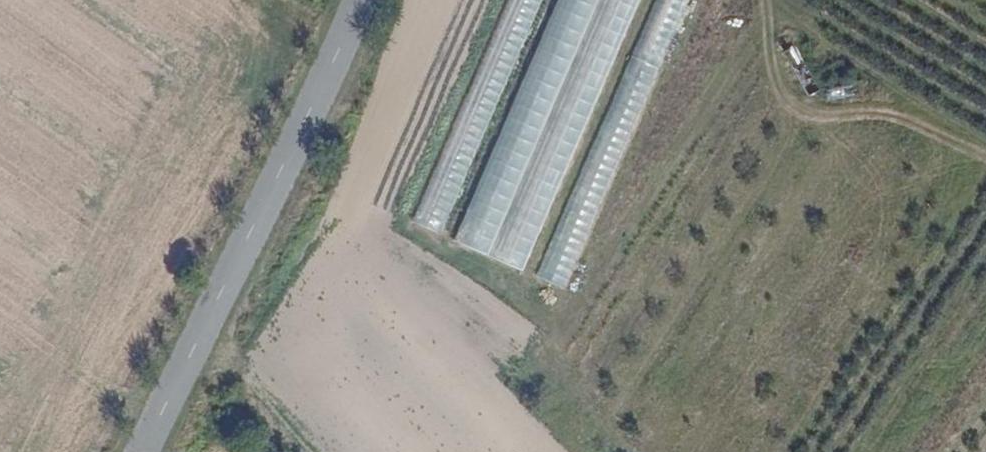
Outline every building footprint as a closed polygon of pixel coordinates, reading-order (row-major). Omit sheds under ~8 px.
[(458,244),(529,272),(636,0),(554,0),(458,244)]
